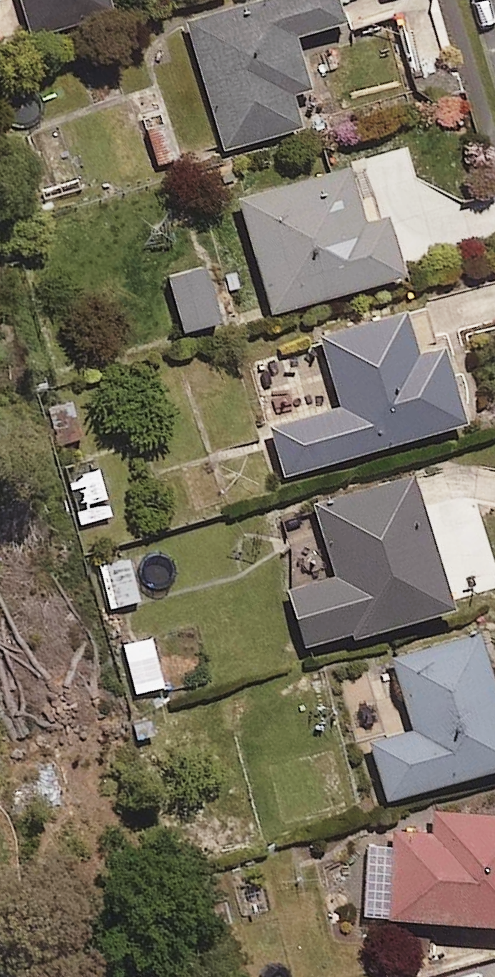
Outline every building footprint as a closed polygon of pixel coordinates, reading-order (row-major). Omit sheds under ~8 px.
[(30,38),(106,14),(102,0),(18,0),(30,38)] [(338,26),(330,0),(264,0),(184,24),(222,152),(298,129),(289,97),(307,92),(292,39),(338,26)] [(270,315),(396,279),(364,166),(238,202),(270,315)] [(182,335),(216,324),(198,269),(164,280),(182,335)] [(462,427),(428,308),(318,339),(338,410),(270,429),(284,478),(462,427)] [(89,525),(114,518),(97,458),(72,465),(89,525)] [(304,651),(447,612),(410,478),(313,505),(334,580),(288,593),(304,651)] [(113,610),(139,606),(131,553),(106,557),(113,610)] [(494,772),(494,707),(475,635),(389,659),(410,733),(365,746),(381,804),(494,772)] [(127,697),(163,690),(152,640),(116,647),(127,697)] [(430,815),(429,838),(365,835),(360,922),(494,929),(494,819),(430,815)] [(437,976),(494,976),(490,960),(437,976)]
